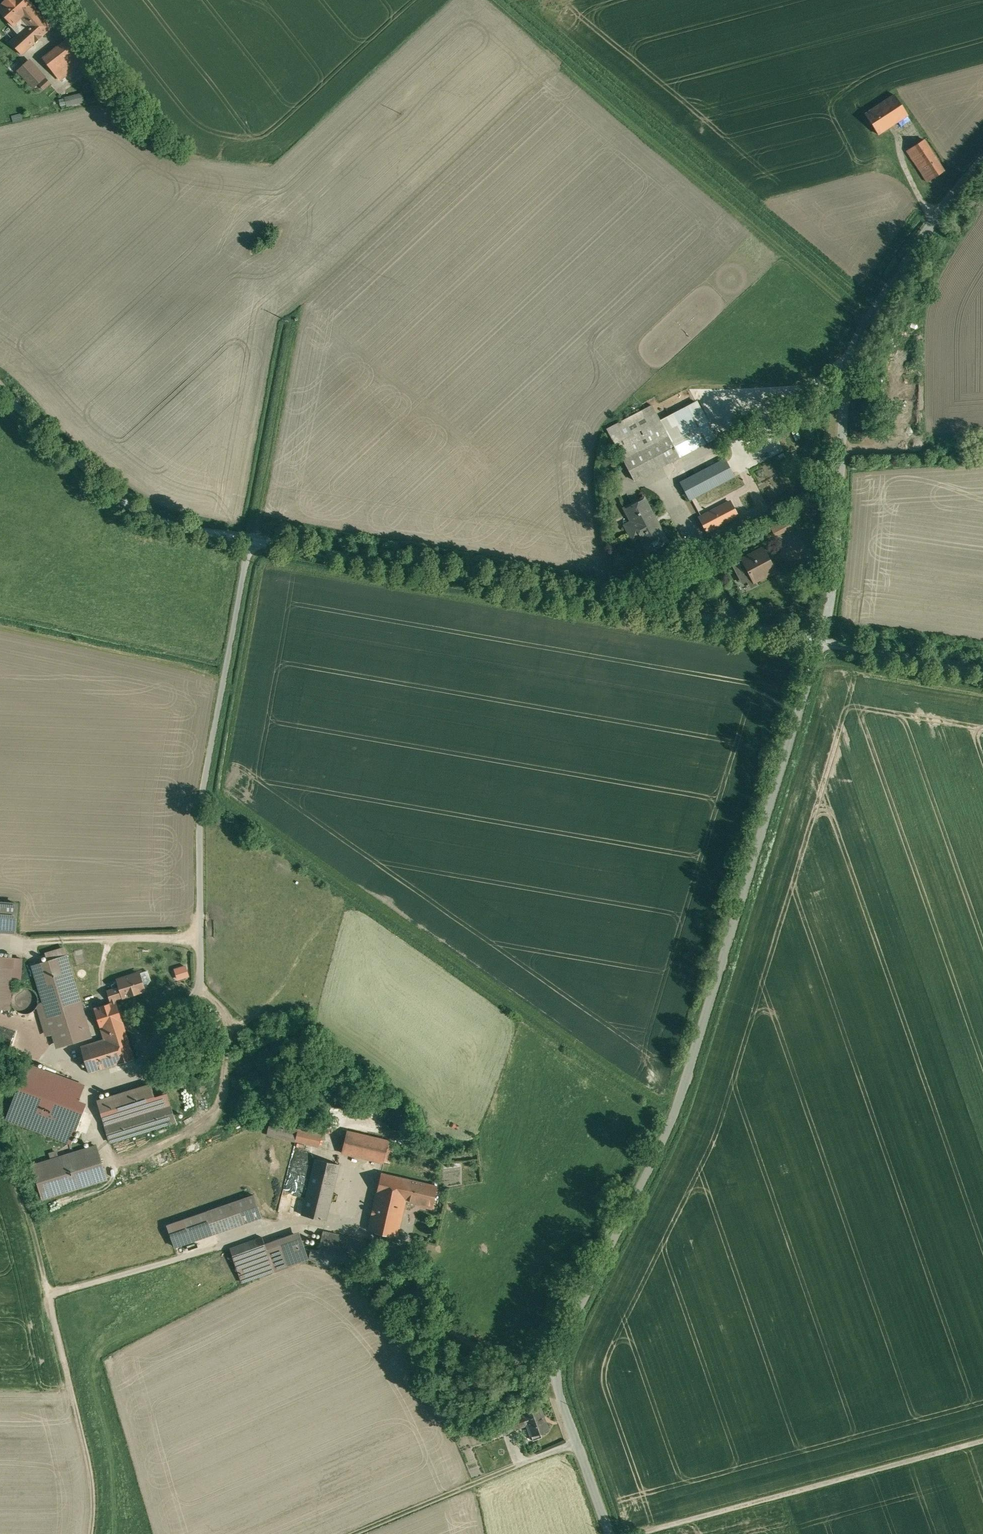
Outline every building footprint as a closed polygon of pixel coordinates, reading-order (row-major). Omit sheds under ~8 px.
[(29,0),(6,0),(0,6),(0,11),(14,26),(14,25),(21,19),(26,25),(39,39),(52,26),(35,7),(29,0)] [(23,30),(10,42),(21,54),(39,39),(26,25),(21,29),(23,30)] [(69,40),(44,59),(56,75),(81,56),(69,40)] [(45,77),(29,60),(18,70),(34,87),(45,77)] [(46,78),(39,84),(44,89),(50,83),(46,78)] [(913,97),(909,89),(904,91),(908,99),(913,97)] [(66,106),(84,102),(82,92),(64,96),(66,106)] [(895,94),(865,114),(878,134),(908,115),(895,94)] [(852,123),(840,130),(844,137),(856,129),(852,123)] [(924,139),(907,150),(927,182),(944,171),(924,139)] [(696,402),(660,421),(668,436),(680,457),(715,438),(696,402)] [(652,405),(607,429),(623,460),(668,436),(660,421),(652,405)] [(668,436),(623,460),(634,481),(680,457),(668,436)] [(725,459),(681,482),(690,499),(734,476),(725,459)] [(722,485),(692,500),(707,531),(737,515),(722,485)] [(655,518),(644,498),(624,508),(632,521),(625,525),(632,539),(639,536),(647,551),(667,541),(666,541),(654,519),(655,518)] [(786,517),(770,526),(774,533),(789,525),(786,517)] [(762,548),(742,559),(754,582),(775,571),(762,548)] [(15,932),(18,904),(0,903),(0,931),(15,932)] [(30,965),(41,1002),(36,1003),(50,1049),(91,1037),(66,955),(39,963),(30,965)] [(0,956),(0,1008),(10,1008),(12,979),(20,979),(22,958),(0,956)] [(139,973),(118,980),(120,987),(108,991),(111,1002),(116,1001),(115,999),(123,996),(123,997),(144,990),(139,973)] [(111,1002),(94,1008),(104,1039),(125,1032),(122,1022),(116,1001),(111,1002)] [(104,1039),(80,1047),(89,1073),(134,1059),(125,1032),(104,1039)] [(84,1085),(28,1063),(7,1117),(71,1142),(85,1106),(77,1104),(84,1085)] [(151,1084),(97,1101),(104,1125),(170,1104),(167,1093),(154,1097),(151,1084)] [(170,1104),(104,1125),(110,1142),(175,1121),(170,1104)] [(300,1130),(270,1123),(267,1134),(295,1141),(318,1147),(321,1135),(300,1130)] [(389,1141),(347,1131),(341,1152),(384,1162),(389,1141)] [(96,1146),(32,1166),(42,1198),(106,1178),(96,1146)] [(338,1165),(315,1159),(301,1215),(324,1221),(338,1165)] [(437,1187),(381,1174),(377,1192),(405,1199),(421,1203),(420,1206),(432,1208),(437,1187)] [(405,1199),(377,1192),(368,1230),(397,1237),(405,1199)] [(254,1195),(167,1225),(174,1247),(261,1216),(254,1195)] [(231,1255),(241,1283),(273,1271),(306,1260),(296,1231),(231,1255)] [(366,1241),(323,1231),(318,1249),(317,1251),(311,1249),(309,1259),(316,1260),(315,1263),(358,1273),(366,1241)] [(396,1263),(385,1252),(374,1263),(384,1274),(396,1263)] [(541,1408),(523,1414),(523,1415),(510,1420),(513,1429),(514,1428),(527,1424),(533,1440),(542,1437),(540,1432),(548,1429),(541,1408)] [(510,1420),(499,1424),(503,1434),(515,1430),(514,1428),(513,1429),(510,1420)] [(499,1436),(493,1422),(487,1424),(492,1438),(499,1436)]
